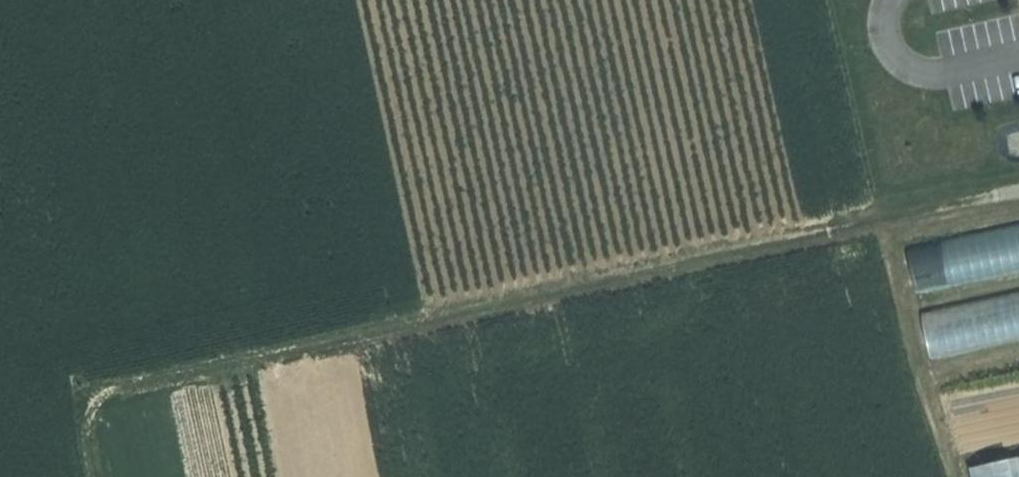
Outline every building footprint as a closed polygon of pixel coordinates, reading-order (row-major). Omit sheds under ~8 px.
[(1018,272),(1018,224),(907,249),(917,294),(1018,272)] [(1018,341),(1018,293),(921,314),(931,359),(1018,341)] [(969,471),(971,476),(1018,476),(1018,459),(969,471)]
